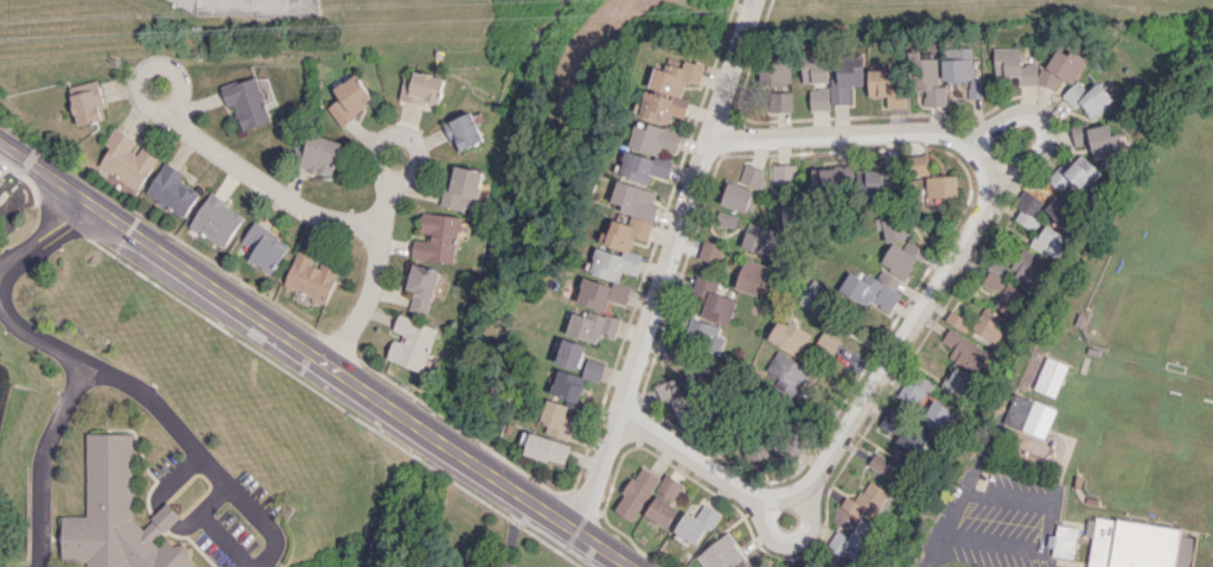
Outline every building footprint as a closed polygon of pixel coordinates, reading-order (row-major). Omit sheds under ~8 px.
[(993,77),(1017,76),(1017,84),(1039,84),(1055,92),(1055,76),(1071,84),(1085,58),(1069,50),(1066,54),(1054,48),(1036,63),(1019,64),(1019,47),(992,48),(993,77)] [(942,81),(967,81),(968,98),(981,98),(980,78),(972,78),(972,48),(941,48),(942,81)] [(936,58),(919,58),(918,50),(908,51),(909,91),(923,91),(923,106),(945,105),(945,86),(937,86),(936,58)] [(803,83),(828,82),(827,53),(802,54),(803,83)] [(863,55),(835,56),(836,77),(830,77),(831,104),(851,104),(850,85),(864,85),(863,55)] [(640,116),(668,124),(670,114),(684,118),(690,99),(683,97),(687,82),(699,85),(705,65),(684,59),(682,67),(674,65),(672,72),(653,67),(640,116)] [(868,96),(886,96),(886,108),(905,107),(905,85),(890,86),(889,69),(867,70),(868,96)] [(332,89),(338,99),(327,107),(339,125),(374,101),(355,73),(332,89)] [(242,130),(270,121),(255,76),(219,88),(225,106),(233,104),(242,130)] [(1074,109),(1077,105),(1092,118),(1111,97),(1095,82),(1087,90),(1075,79),(1059,96),(1074,109)] [(66,87),(76,126),(105,119),(95,80),(66,87)] [(829,110),(829,89),(809,89),(809,109),(829,110)] [(773,112),(792,110),(791,91),(771,93),(773,112)] [(457,152),(484,140),(471,111),(444,123),(457,152)] [(676,150),(681,132),(637,120),(629,147),(658,155),(660,146),(676,150)] [(1069,126),(1073,144),(1089,141),(1093,159),(1125,152),(1121,133),(1109,136),(1107,124),(1086,128),(1085,123),(1069,126)] [(97,166),(137,191),(158,155),(141,145),(136,153),(130,150),(135,140),(112,126),(102,143),(108,147),(97,166)] [(342,142),(310,133),(299,167),(331,177),(342,142)] [(626,149),(619,175),(648,184),(651,174),(667,179),(672,162),(626,149)] [(1101,172),(1079,154),(1065,170),(1058,165),(1046,180),(1059,192),(1044,210),(1064,227),(1077,212),(1065,202),(1075,190),(1081,195),(1101,172)] [(907,156),(909,176),(928,174),(926,155),(907,156)] [(895,160),(883,160),(882,170),(857,170),(856,190),(893,191),(895,160)] [(183,172),(163,161),(145,194),(185,216),(198,191),(179,181),(183,172)] [(766,170),(745,163),(738,183),(728,180),(720,203),(745,212),(753,186),(760,189),(766,170)] [(443,187),(441,206),(478,210),(483,170),(454,166),(451,188),(443,187)] [(925,197),(956,197),(955,175),(925,176),(925,197)] [(656,192),(617,180),(610,201),(622,205),(621,210),(653,221),(659,204),(653,202),(656,192)] [(1019,210),(1014,219),(1030,229),(1045,203),(1022,189),(1012,206),(1019,210)] [(244,216),(210,193),(188,225),(222,248),(244,216)] [(714,226),(733,232),(738,216),(719,210),(714,226)] [(411,256),(453,263),(458,232),(462,233),(464,218),(424,211),(420,232),(428,233),(427,242),(414,240),(411,256)] [(904,239),(910,228),(881,213),(874,228),(887,234),(884,239),(891,243),(879,265),(905,278),(914,259),(920,262),(927,251),(904,239)] [(577,303),(605,310),(608,300),(626,304),(630,285),(618,282),(621,271),(636,274),(641,254),(630,251),(633,237),(647,241),(652,221),(631,216),(629,223),(612,219),(609,233),(602,232),(599,246),(596,246),(589,274),(613,279),(612,285),(583,278),(577,303)] [(288,240),(250,223),(236,255),(274,272),(288,240)] [(1067,238),(1042,224),(1030,246),(1054,260),(1067,238)] [(771,255),(776,229),(754,225),(750,251),(771,255)] [(722,244),(702,241),(699,260),(719,263),(722,244)] [(282,286),(325,303),(339,268),(316,260),(318,255),(298,247),(282,286)] [(1047,264),(1023,249),(1009,272),(1032,287),(1047,264)] [(771,267),(743,258),(735,284),(763,292),(771,267)] [(428,314),(440,271),(413,263),(406,288),(415,291),(409,309),(428,314)] [(876,279),(859,269),(847,292),(888,314),(899,293),(894,291),(900,280),(881,270),(876,279)] [(728,323),(733,297),(710,292),(712,280),(695,276),(691,296),(703,299),(699,317),(728,323)] [(797,302),(818,316),(831,296),(810,282),(797,302)] [(993,306),(1013,316),(1025,293),(1005,283),(993,306)] [(566,333),(596,344),(601,332),(614,337),(620,323),(576,306),(566,333)] [(972,329),(995,342),(1008,319),(984,306),(972,329)] [(944,320),(962,331),(968,321),(950,310),(944,320)] [(438,329),(400,313),(393,330),(399,333),(388,359),(421,372),(438,329)] [(798,357),(810,334),(779,317),(766,340),(798,357)] [(717,336),(720,325),(690,318),(684,342),(720,350),(723,337),(717,336)] [(813,347),(830,357),(840,339),(823,330),(813,347)] [(948,359),(977,372),(988,348),(947,330),(941,342),(953,347),(948,359)] [(555,362),(577,370),(585,346),(563,338),(555,362)] [(661,361),(683,367),(687,348),(665,343),(661,361)] [(808,368),(775,351),(761,378),(794,395),(808,368)] [(1067,364),(1046,356),(1034,389),(1055,397),(1067,364)] [(557,369),(549,397),(547,396),(542,415),(549,417),(544,433),(566,439),(570,427),(565,425),(569,408),(578,411),(587,379),(599,383),(604,363),(587,358),(582,376),(557,369)] [(939,387),(961,401),(975,378),(953,364),(939,387)] [(895,395),(913,408),(932,384),(915,370),(895,395)] [(688,391),(679,394),(674,378),(655,385),(662,403),(670,400),(678,423),(697,416),(688,391)] [(1056,409),(1014,393),(1002,423),(1044,439),(1056,409)] [(941,436),(956,413),(933,399),(919,421),(941,436)] [(878,425),(895,437),(893,440),(915,455),(928,436),(889,408),(878,425)] [(745,461),(776,457),(775,447),(786,446),(787,457),(802,455),(800,437),(796,437),(794,420),(779,422),(781,437),(743,442),(745,461)] [(523,452),(563,466),(570,446),(530,432),(523,452)] [(186,542),(174,547),(170,539),(157,546),(153,536),(181,522),(173,506),(138,524),(133,513),(135,434),(89,433),(87,516),(63,515),(61,560),(87,561),(87,566),(198,566),(186,542)] [(894,482),(902,468),(875,451),(867,465),(894,482)] [(659,478),(640,466),(613,510),(632,521),(659,478)] [(654,493),(672,502),(682,484),(665,474),(654,493)] [(862,510),(880,519),(894,495),(867,480),(855,501),(845,495),(839,506),(858,517),(862,510)] [(678,506),(654,495),(644,516),(668,527),(678,506)] [(696,516),(684,511),(674,533),(699,545),(715,511),(701,504),(696,516)] [(1194,537),(1180,535),(1181,527),(1093,516),(1086,566),(1190,566),(1194,537)] [(836,530),(826,547),(857,565),(878,529),(859,517),(848,537),(836,530)] [(1049,556),(1074,557),(1075,526),(1057,525),(1057,535),(1050,535),(1049,556)] [(722,565),(723,566),(728,566),(745,555),(728,532),(695,555),(703,566),(719,566),(722,565)]
